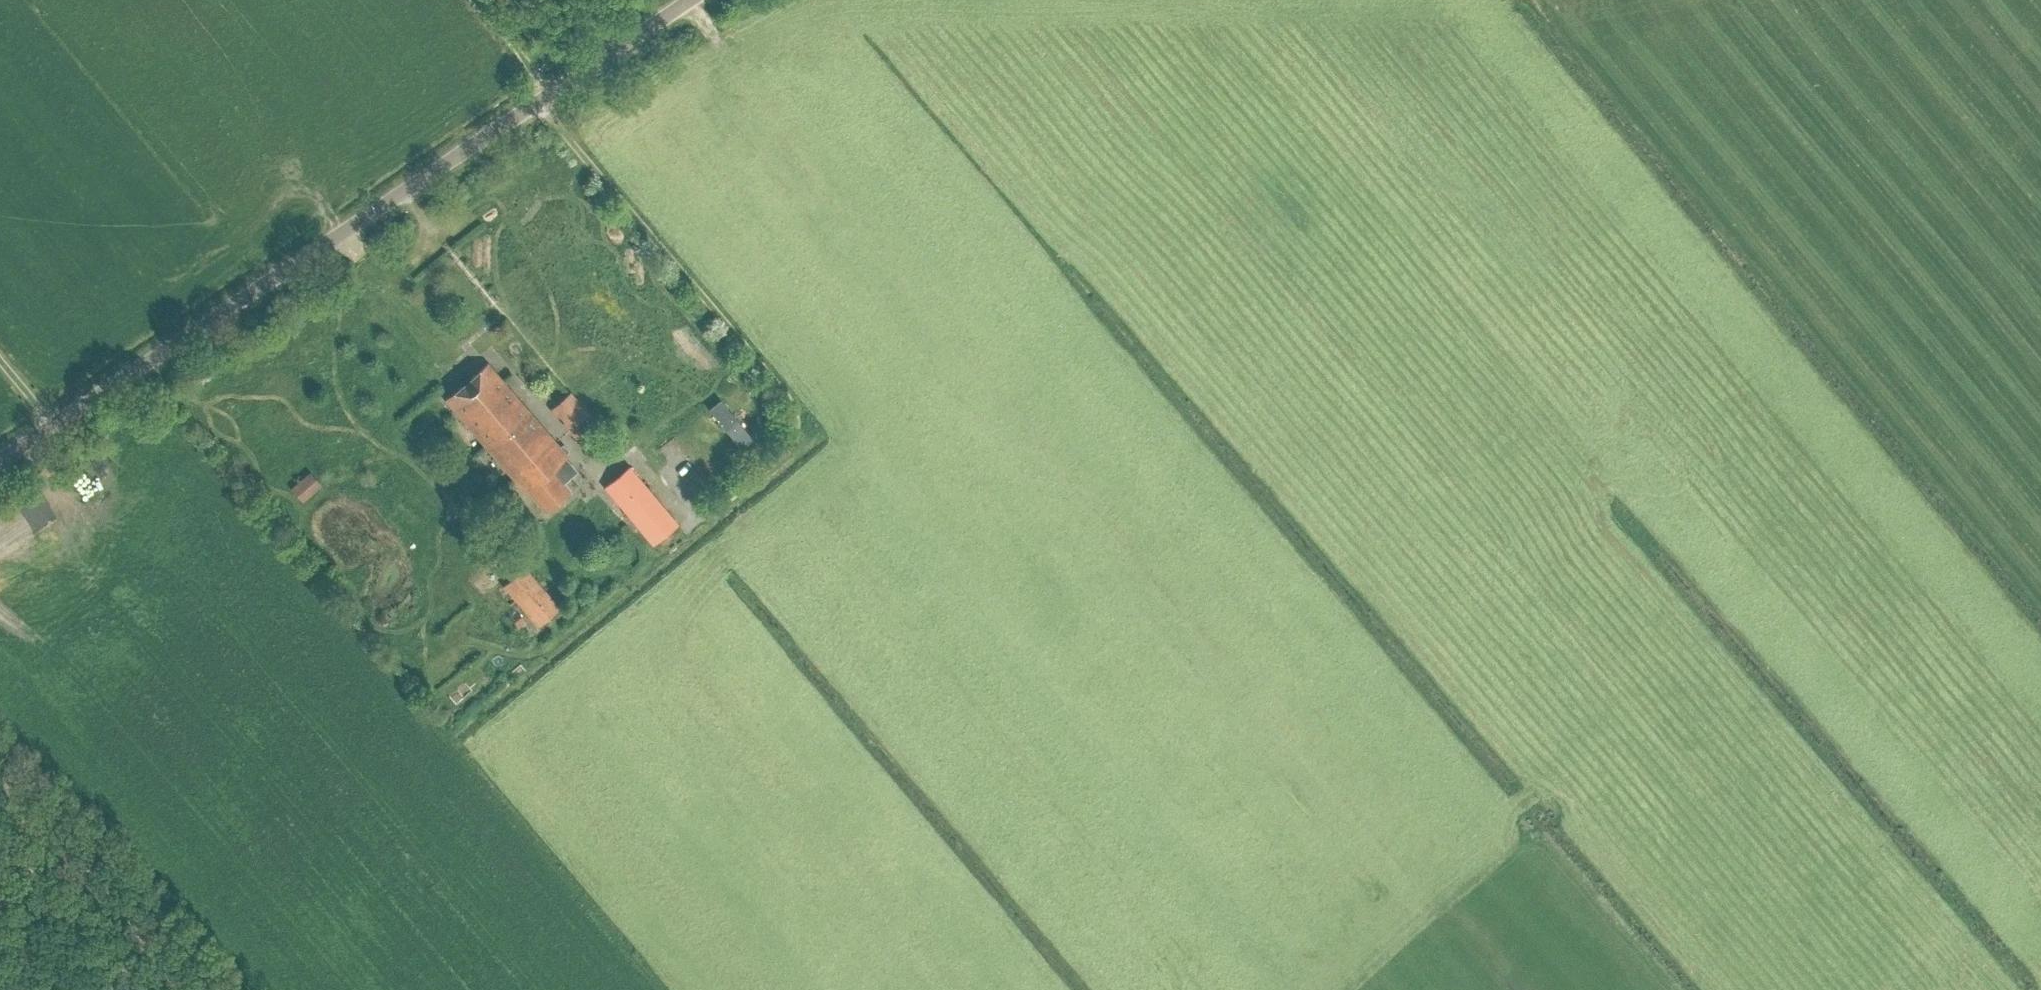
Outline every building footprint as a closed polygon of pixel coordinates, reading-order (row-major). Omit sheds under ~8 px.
[(447,397),(523,492),(527,489),(546,511),(569,491),(562,482),(577,470),(565,456),(566,455),(489,362),(447,397)] [(563,422),(593,458),(603,450),(578,420),(587,413),(570,393),(551,409),(557,416),(559,414),(564,421),(563,422)] [(604,486),(653,544),(678,524),(628,465),(604,486)] [(502,585),(516,600),(512,603),(525,619),(530,616),(538,626),(559,608),(524,566),(502,585)] [(520,615),(513,621),(517,626),(524,620),(520,615)]
